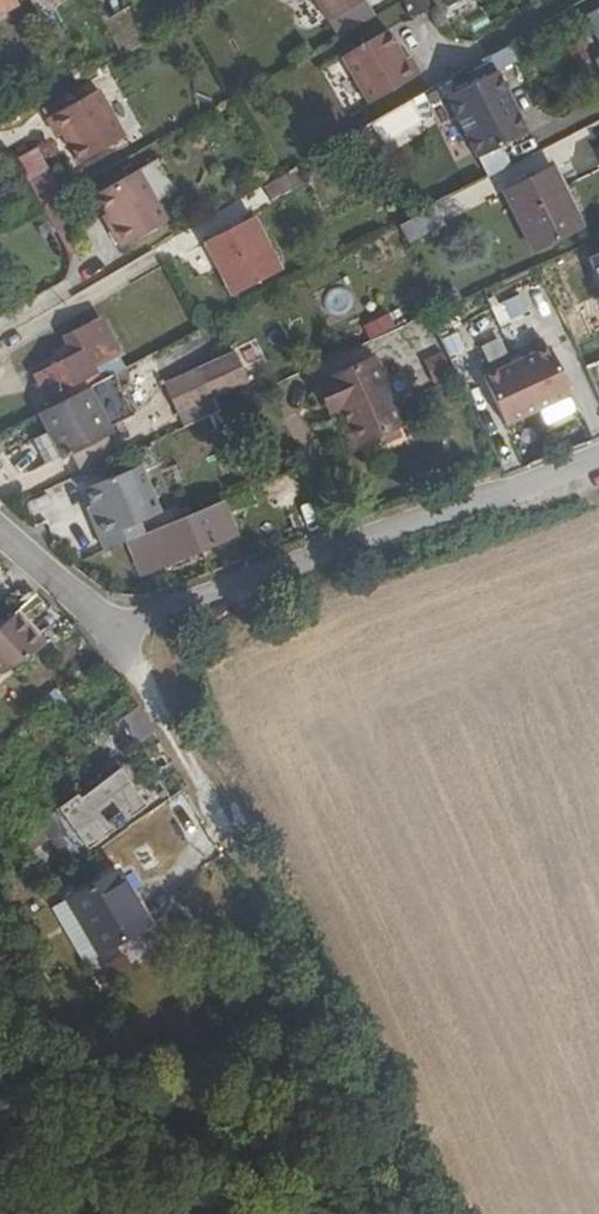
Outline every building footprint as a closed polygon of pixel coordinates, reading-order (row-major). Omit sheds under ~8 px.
[(22,3),(21,0),(0,0),(0,15),(22,3)] [(380,18),(369,2),(371,1),(371,0),(318,0),(331,23),(333,22),(343,39),(380,18)] [(589,13),(598,32),(598,8),(589,13)] [(393,34),(348,60),(375,108),(426,78),(416,61),(411,64),(393,34)] [(501,74),(453,99),(480,152),(529,126),(501,74)] [(104,90),(76,107),(55,118),(54,119),(63,136),(68,133),(86,164),(131,137),(104,90)] [(55,118),(76,107),(71,98),(50,110),(55,118)] [(381,146),(422,122),(410,101),(369,125),(381,146)] [(479,156),(484,173),(508,167),(503,149),(479,156)] [(559,166),(506,191),(537,251),(589,225),(559,166)] [(310,183),(302,168),(285,178),(270,187),(278,201),(310,183)] [(118,227),(114,230),(125,250),(171,223),(143,173),(100,197),(111,216),(118,227)] [(466,205),(496,191),(490,176),(460,190),(466,205)] [(416,219),(404,225),(412,240),(449,221),(441,206),(416,219)] [(107,218),(114,230),(118,227),(111,216),(107,218)] [(255,217),(208,240),(238,294),(284,269),(255,217)] [(50,235),(60,229),(54,219),(44,225),(50,235)] [(598,279),(598,252),(590,256),(598,279)] [(377,341),(402,329),(394,312),(370,324),(377,341)] [(30,377),(48,410),(102,382),(96,369),(120,356),(103,324),(62,345),(68,358),(30,377)] [(506,427),(539,411),(547,428),(579,413),(548,345),(482,375),(506,427)] [(185,428),(221,411),(214,397),(250,380),(237,351),(164,383),(185,428)] [(365,363),(358,365),(390,432),(395,430),(365,363)] [(358,365),(309,388),(321,418),(328,416),(343,453),(390,432),(358,365)] [(587,370),(598,398),(598,365),(587,370)] [(48,410),(45,412),(56,433),(68,457),(77,453),(106,438),(136,422),(114,376),(102,382),(48,410)] [(321,418),(309,388),(302,391),(313,421),(321,418)] [(328,416),(321,418),(337,455),(343,453),(328,416)] [(68,457),(56,433),(39,443),(51,466),(68,457)] [(77,453),(87,472),(117,459),(106,438),(77,453)] [(94,518),(101,536),(141,520),(162,511),(143,463),(87,486),(94,504),(99,515),(94,518)] [(298,468),(290,471),(295,482),(303,478),(298,468)] [(146,531),(132,537),(145,567),(164,560),(165,562),(214,541),(215,544),(239,534),(225,498),(146,531)] [(89,506),(94,518),(99,515),(94,504),(89,506)] [(141,520),(101,536),(106,548),(132,537),(146,531),(141,520)] [(60,642),(30,609),(25,614),(53,647),(60,642)] [(25,614),(0,637),(0,661),(12,675),(53,647),(25,614)] [(135,743),(155,730),(138,704),(118,717),(135,743)] [(124,769),(103,785),(119,804),(126,799),(139,789),(124,769)] [(187,785),(180,771),(154,791),(162,803),(187,785)] [(103,785),(88,797),(93,803),(102,815),(113,829),(116,833),(132,820),(130,819),(119,804),(103,785)] [(93,803),(88,797),(85,793),(71,804),(78,814),(84,809),(93,803)] [(126,799),(119,804),(130,819),(138,814),(126,799)] [(102,815),(93,803),(84,809),(93,821),(102,815)] [(83,829),(93,844),(113,829),(102,815),(93,821),(83,829)] [(75,818),(55,834),(78,863),(97,848),(93,844),(83,829),(75,818)] [(124,870),(75,898),(85,917),(104,951),(149,925),(154,922),(143,902),(124,870)] [(85,917),(75,898),(60,907),(69,926),(85,917)] [(149,898),(143,902),(154,922),(149,925),(152,931),(164,924),(149,898)] [(114,963),(120,975),(140,963),(133,952),(114,963)] [(166,1039),(182,1031),(174,1015),(159,1023),(166,1039)]
